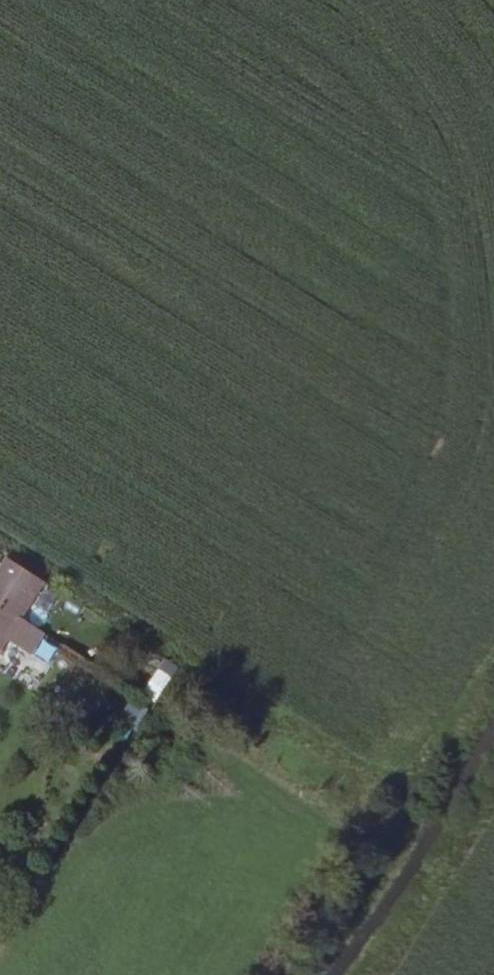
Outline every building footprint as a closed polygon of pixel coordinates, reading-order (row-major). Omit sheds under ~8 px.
[(13,562),(0,582),(0,604),(26,620),(48,584),(13,562)] [(26,620),(0,604),(0,658),(1,659),(26,620)] [(145,693),(159,701),(172,677),(159,669),(145,693)] [(71,703),(80,688),(52,670),(43,684),(71,703)] [(133,700),(111,733),(127,743),(149,710),(133,700)]
